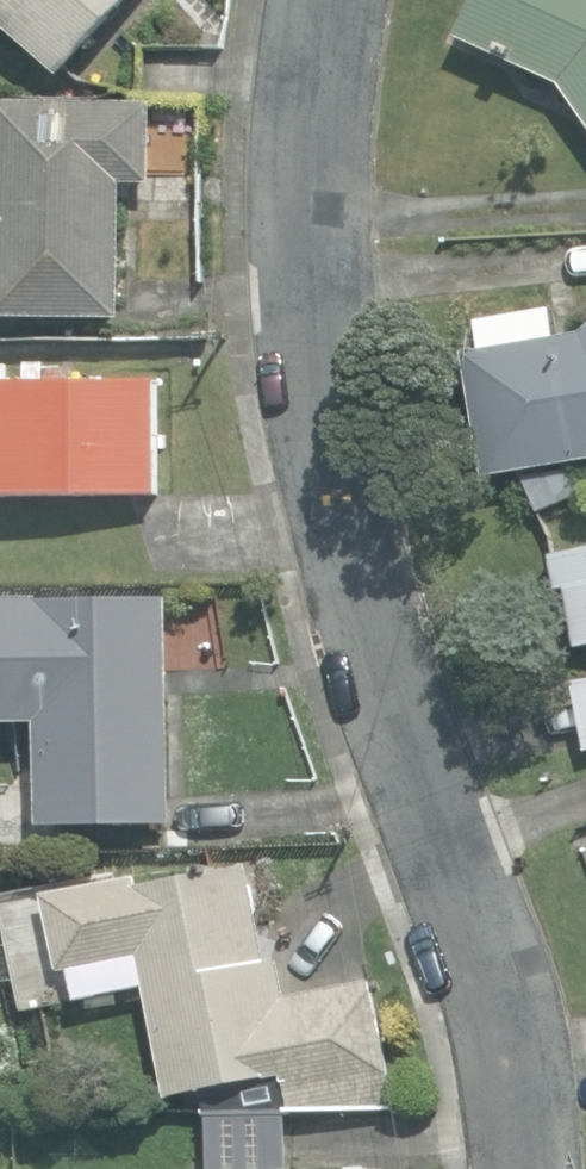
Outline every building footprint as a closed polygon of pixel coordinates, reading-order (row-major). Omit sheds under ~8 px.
[(65,75),(133,0),(0,0),(0,15),(65,75)] [(459,33),(565,88),(585,116),(585,0),(475,0),(459,33)] [(125,318),(126,185),(153,185),(153,102),(0,102),(0,318),(125,318)] [(488,476),(585,458),(585,331),(583,333),(558,338),(552,305),(475,320),(481,351),(466,354),(488,476)] [(1,379),(0,430),(0,495),(162,494),(161,378),(1,379)] [(551,554),(557,588),(566,587),(576,646),(585,644),(585,549),(551,554)] [(44,823),(172,822),(168,596),(0,597),(0,720),(43,719),(44,823)] [(585,740),(585,678),(576,680),(585,740)] [(240,1080),(245,1108),(397,1105),(371,980),(285,997),(277,957),(267,959),(248,865),(144,886),(141,874),(50,892),(66,969),(142,954),(170,1095),(240,1080)] [(211,1168),(290,1167),(290,1112),(211,1113),(211,1168)]
